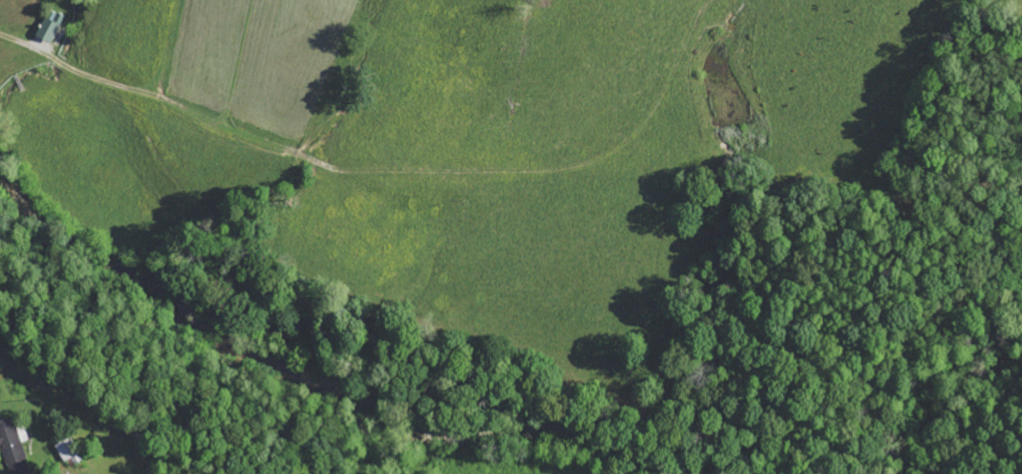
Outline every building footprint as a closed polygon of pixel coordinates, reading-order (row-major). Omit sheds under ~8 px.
[(37,36),(52,44),(61,26),(46,18),(37,36)] [(32,471),(22,439),(23,439),(16,417),(0,422),(0,436),(12,473),(22,473),(32,471)]
